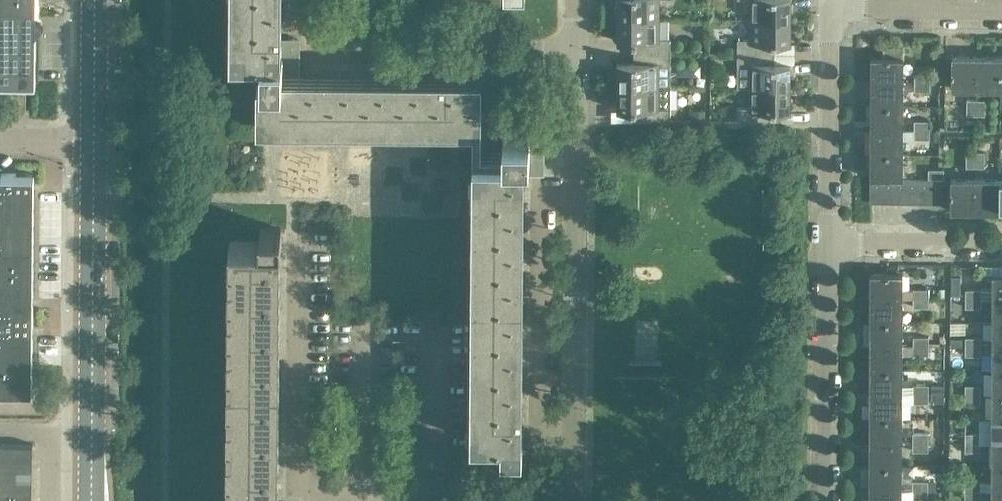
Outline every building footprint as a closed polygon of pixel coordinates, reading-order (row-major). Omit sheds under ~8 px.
[(35,81),(35,0),(0,0),(0,81),(35,81)] [(272,35),(273,0),(231,0),(231,55),(260,55),(260,81),(263,82),(262,125),(472,127),(472,83),(297,81),(297,74),(297,56),(272,56),(272,35)] [(617,18),(659,19),(659,0),(617,0),(617,4),(614,6),(615,18),(617,18)] [(791,19),(791,0),(750,0),(750,19),(791,19)] [(633,42),(633,53),(670,53),(670,39),(658,39),(659,19),(617,18),(617,42),(633,42)] [(738,39),(738,52),(774,52),(775,42),(791,43),(791,19),(750,19),(749,39),(738,39)] [(774,63),(774,52),(738,52),(738,87),(749,87),(749,86),(791,86),(791,63),(774,63)] [(670,53),(633,53),(633,63),(617,63),(617,87),(670,87),(670,53)] [(871,56),(871,81),(902,81),(902,56),(871,56)] [(951,87),(976,87),(976,56),(952,56),(951,87)] [(976,56),(976,87),(1000,88),(1000,56),(976,56)] [(913,71),(913,81),(929,81),(929,71),(913,71)] [(902,105),(902,81),(871,81),(871,105),(902,105)] [(913,81),(913,90),(929,90),(929,81),(913,81)] [(738,107),(737,121),(774,121),(774,110),(790,111),(791,86),(749,86),(749,87),(749,107),(738,107)] [(670,87),(617,87),(617,110),(633,110),(633,121),(670,121),(670,87)] [(26,110),(26,93),(26,88),(11,88),(11,110),(26,110)] [(966,114),(975,114),(975,98),(966,98),(966,114)] [(984,99),(975,98),(975,114),(984,114),(984,99)] [(871,105),(871,129),(902,130),(902,105),(871,105)] [(705,110),(692,110),(692,120),(705,120),(705,110)] [(913,120),(913,129),(928,129),(928,119),(913,120)] [(902,154),(902,130),(871,129),(870,153),(902,154)] [(928,138),(928,129),(913,129),(913,138),(928,138)] [(501,156),(472,156),(471,156),(469,436),(500,436),(500,449),(520,449),(520,435),(513,435),(514,174),(541,175),(541,135),(501,135),(501,156)] [(974,166),(974,151),(965,151),(965,166),(974,166)] [(984,151),(974,151),(974,166),(983,166),(984,151)] [(870,153),(870,178),(881,178),(894,178),(901,178),(902,154),(870,153)] [(0,173),(0,389),(32,389),(32,336),(37,336),(38,298),(32,298),(32,191),(38,191),(38,182),(44,182),(44,166),(11,166),(11,173),(0,173)] [(928,169),(928,178),(942,179),(943,179),(943,169),(928,169)] [(870,178),(870,201),(881,201),(881,178),(870,178)] [(894,178),(881,178),(881,201),(894,201),(894,178)] [(894,201),(905,201),(905,178),(901,178),(894,178),(894,201)] [(905,201),(916,201),(916,178),(905,178),(905,201)] [(928,201),(928,178),(916,178),(916,201),(928,201)] [(942,179),(928,178),(928,201),(942,201),(942,179)] [(950,209),(975,210),(975,178),(950,178),(950,209)] [(999,210),(999,179),(975,178),(975,210),(999,210)] [(260,228),(260,240),(230,240),(228,500),(273,500),(274,242),(282,242),(281,228),(260,228)] [(869,297),(901,297),(901,272),(869,272),(869,297)] [(992,298),(1001,298),(1001,273),(992,273),(992,298)] [(960,294),(960,276),(952,276),(952,293),(960,294)] [(912,287),(912,296),(927,296),(928,287),(912,287)] [(964,288),(964,297),(980,297),(980,288),(964,288)] [(927,296),(912,296),(912,305),(927,305),(927,296)] [(869,297),(869,321),(901,321),(901,297),(869,297)] [(980,297),(964,297),(964,306),(980,306),(980,297)] [(1001,322),(1001,298),(992,298),(992,322),(1001,322)] [(636,357),(660,358),(661,320),(637,319),(636,357)] [(869,345),(901,345),(901,321),(869,321),(869,345)] [(992,346),(1001,346),(1001,322),(992,322),(992,346)] [(927,345),(927,335),(912,336),(912,345),(927,345)] [(964,345),(980,345),(980,336),(964,336),(964,345)] [(912,345),(901,345),(869,345),(869,368),(900,369),(900,354),(912,354),(912,345)] [(927,345),(912,345),(912,354),(927,354),(927,345)] [(980,354),(980,345),(964,345),(964,354),(980,354)] [(1001,370),(1001,346),(992,346),(992,370),(1001,370)] [(869,392),(900,392),(900,369),(869,368),(869,392)] [(992,393),(1001,393),(1001,370),(992,370),(992,393)] [(912,384),(912,393),(927,393),(927,384),(912,384)] [(964,384),(964,393),(979,393),(979,384),(964,384)] [(869,392),(869,416),(900,416),(900,392),(869,392)] [(927,393),(912,393),(912,402),(927,402),(927,393)] [(979,393),(964,393),(964,402),(979,403),(979,393)] [(1001,417),(1001,393),(992,393),(991,417),(1001,417)] [(869,440),(900,440),(900,416),(869,416),(869,440)] [(1001,441),(1001,417),(991,417),(991,432),(979,432),(979,441),(991,441),(1001,441)] [(911,441),(927,441),(927,432),(911,432),(911,441)] [(963,441),(979,441),(979,432),(964,432),(963,441)] [(869,440),(869,464),(900,464),(900,440),(869,440)] [(927,450),(927,441),(911,441),(911,450),(927,450)] [(979,441),(963,441),(963,450),(979,450),(979,441)] [(1001,465),(1001,441),(991,441),(991,465),(1001,465)] [(30,443),(0,443),(0,500),(29,500),(30,443)] [(869,464),(869,488),(900,488),(900,464),(869,464)] [(991,489),(1001,489),(1001,465),(991,465),(991,489)] [(911,480),(911,489),(926,489),(926,480),(911,480)] [(963,480),(963,489),(978,489),(978,480),(963,480)] [(869,488),(869,500),(900,500),(900,488),(869,488)] [(926,489),(911,489),(911,498),(926,498),(926,489)] [(978,489),(963,489),(963,499),(978,499),(978,489)] [(991,489),(991,500),(1001,500),(1001,489),(991,489)]
